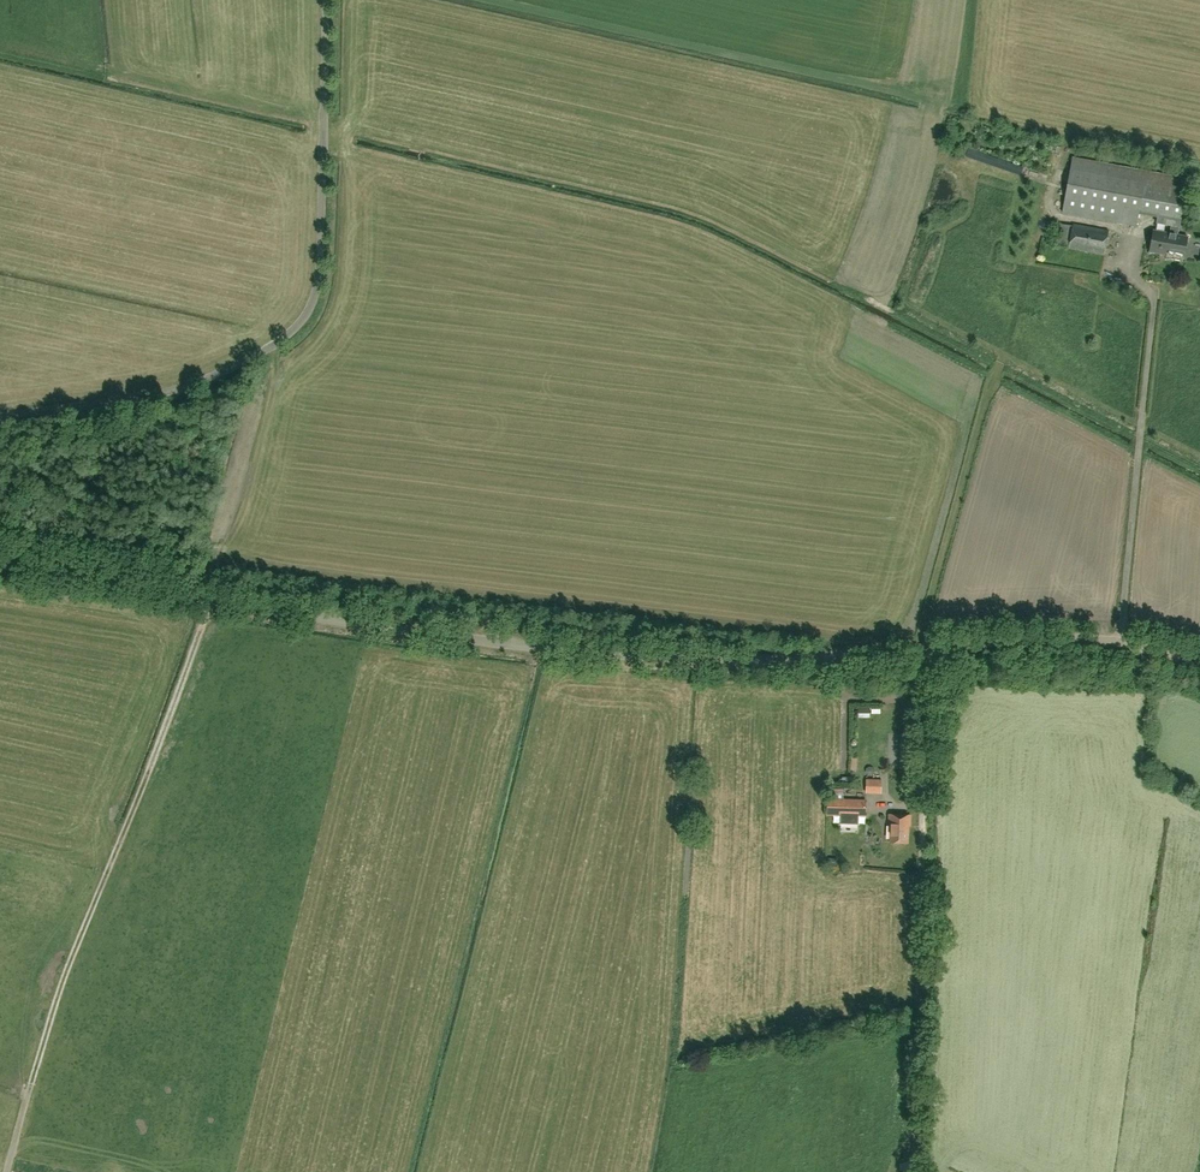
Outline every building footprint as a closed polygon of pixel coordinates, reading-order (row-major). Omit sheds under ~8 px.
[(1188,179),(1072,158),(1062,213),(1136,226),(1138,212),(1158,216),(1156,223),(1172,226),(1170,234),(1177,236),(1179,227),(1188,179)] [(1068,246),(1068,248),(1104,255),(1108,231),(1073,224),(1072,226),(1061,224),(1057,244),(1068,246)] [(1187,238),(1177,236),(1170,234),(1153,231),(1150,252),(1183,258),(1187,238)] [(866,779),(866,791),(880,792),(881,780),(866,779)] [(866,802),(834,801),(827,801),(827,816),(865,817),(866,802)] [(890,842),(908,843),(908,825),(910,825),(910,815),(889,814),(889,824),(891,825),(890,842)]
